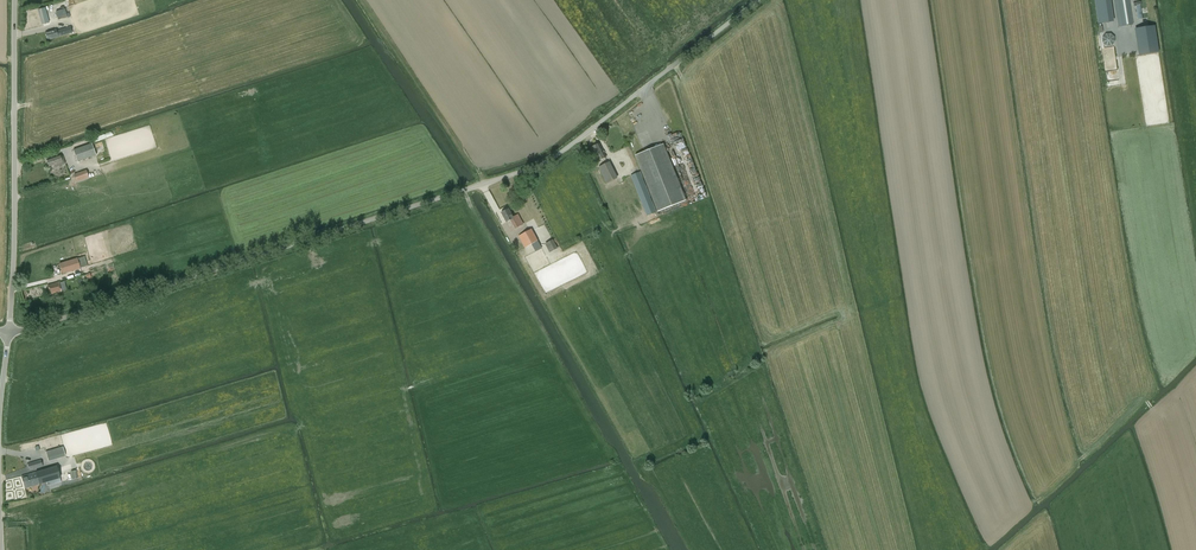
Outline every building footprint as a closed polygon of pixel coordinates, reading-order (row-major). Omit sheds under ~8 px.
[(1098,24),(1112,22),(1109,0),(1095,0),(1098,24)] [(1129,0),(1118,0),(1118,5),(1115,5),(1118,27),(1122,26),(1133,24),(1132,18),(1129,0)] [(1141,20),(1138,4),(1132,5),(1133,9),(1135,8),(1137,21),(1141,20)] [(39,6),(43,22),(50,20),(46,5),(39,6)] [(58,20),(67,17),(65,9),(56,11),(58,20)] [(1154,25),(1137,28),(1140,54),(1158,51),(1154,25)] [(70,27),(56,31),(56,29),(45,33),(47,40),(58,37),(72,33),(70,27)] [(1115,39),(1115,38),(1114,36),(1114,35),(1113,34),(1111,33),(1109,33),(1106,34),(1105,35),(1104,36),(1103,37),(1103,39),(1103,40),(1104,41),(1105,43),(1106,44),(1107,44),(1108,45),(1111,44),(1113,43),(1114,42),(1114,41),(1115,39)] [(666,133),(666,130),(669,129),(665,113),(660,114),(661,117),(658,118),(661,134),(666,133)] [(682,130),(675,132),(676,134),(672,135),(676,148),(687,145),(682,130)] [(77,161),(95,155),(91,143),(73,150),(77,161)] [(599,143),(591,148),(594,155),(591,156),(594,163),(606,157),(599,143)] [(686,200),(663,144),(635,155),(658,211),(686,200)] [(65,163),(63,156),(60,157),(60,155),(46,160),(49,167),(54,165),(55,167),(60,165),(65,163)] [(607,183),(617,178),(609,162),(598,167),(607,183)] [(88,177),(86,170),(74,175),(77,181),(88,177)] [(656,212),(640,171),(631,175),(647,215),(656,212)] [(513,217),(509,209),(501,213),(506,222),(510,220),(515,229),(524,224),(518,214),(513,217)] [(531,229),(518,236),(525,248),(538,241),(531,229)] [(554,239),(546,243),(550,252),(558,248),(554,239)] [(77,258),(59,263),(62,274),(80,268),(88,266),(85,256),(77,258)] [(59,282),(48,285),(50,294),(61,291),(59,282)] [(47,451),(49,460),(66,455),(64,446),(47,451)] [(43,466),(41,459),(27,463),(29,470),(43,466)] [(61,478),(57,465),(35,472),(21,476),(25,488),(39,484),(46,482),(47,486),(61,481),(60,478),(61,478)] [(72,479),(78,478),(76,469),(70,471),(72,479)]
